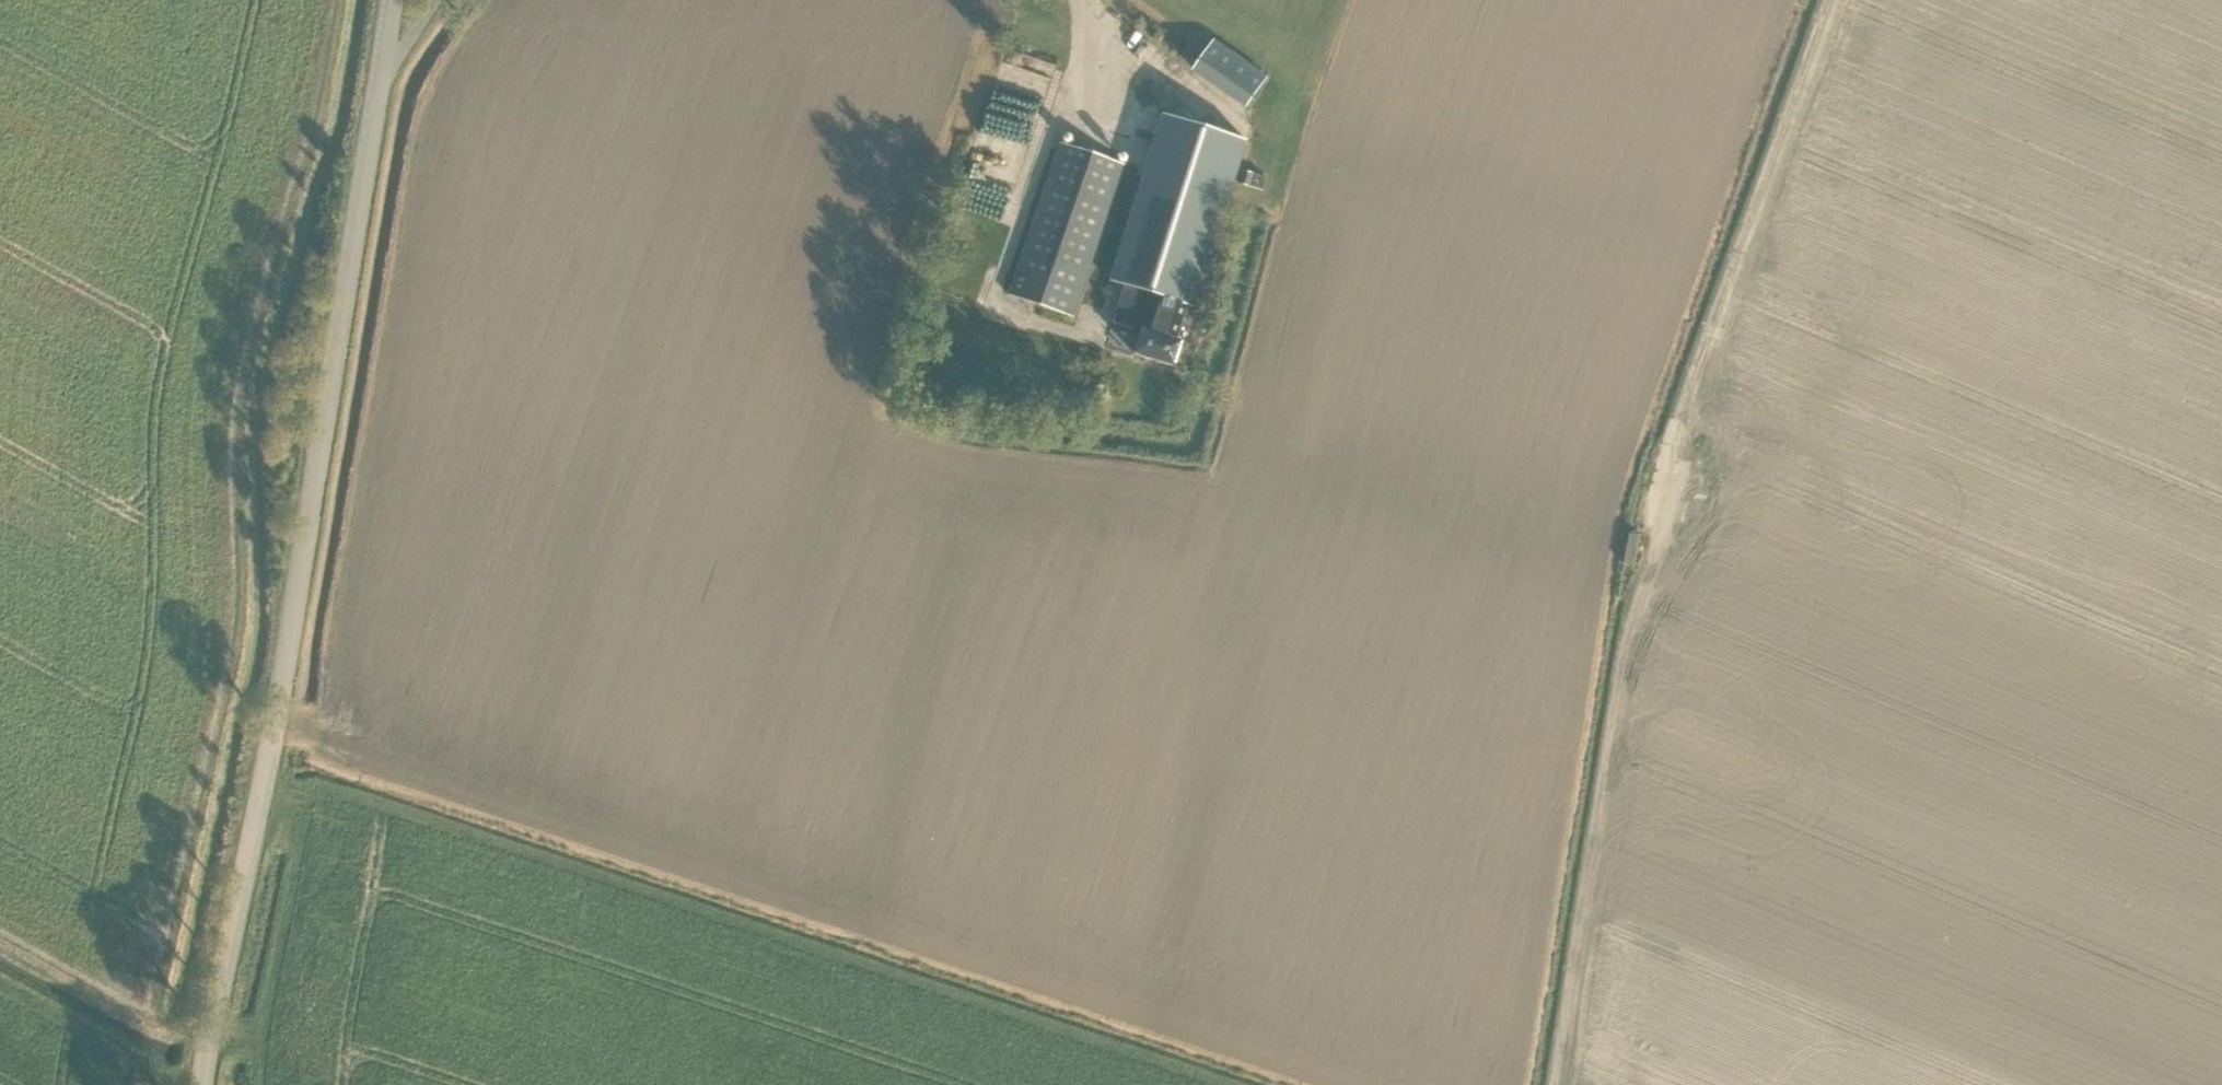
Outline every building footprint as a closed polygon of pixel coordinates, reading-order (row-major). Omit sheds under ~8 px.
[(1163,115),(1111,282),(1125,286),(1113,322),(1141,330),(1133,357),(1163,366),(1176,370),(1185,342),(1178,339),(1188,306),(1195,308),(1248,142),(1163,115)] [(1010,288),(1076,310),(1124,164),(1057,142),(1010,288)] [(1243,171),(1239,185),(1264,192),(1268,178),(1243,171)]
